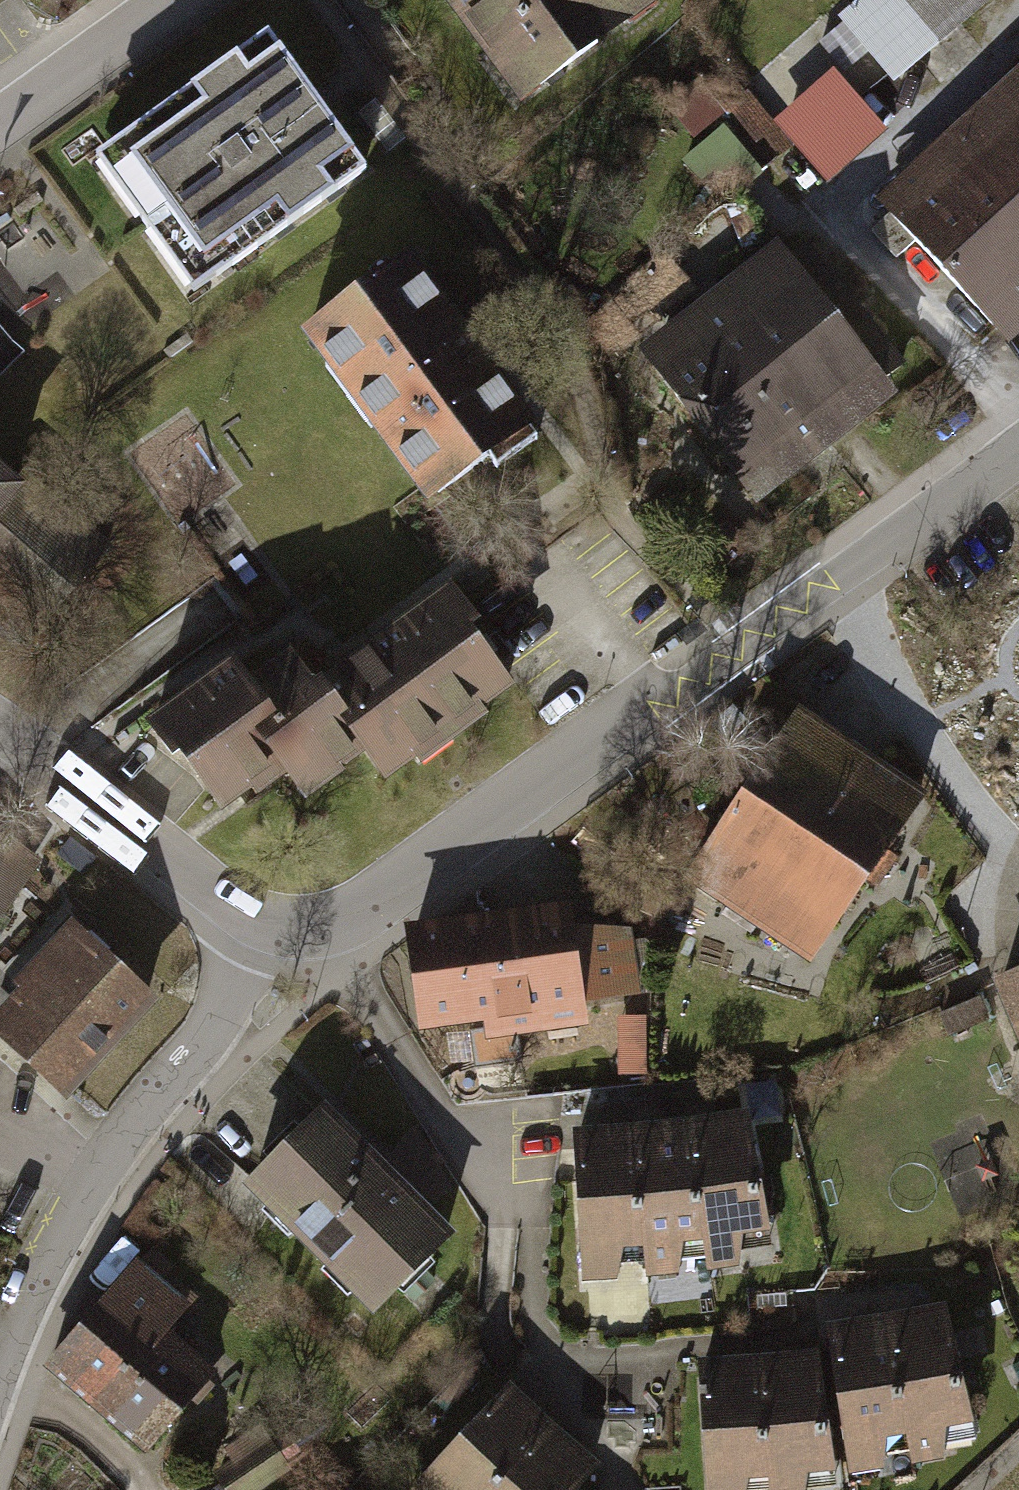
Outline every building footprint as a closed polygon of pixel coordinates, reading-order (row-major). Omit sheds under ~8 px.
[(502,119),(670,8),(664,0),(422,0),(502,119)] [(828,20),(884,87),(987,0),(852,0),(828,20)] [(378,170),(263,15),(77,153),(193,307),(378,170)] [(825,66),(763,122),(823,188),(885,131),(825,66)] [(979,103),(1018,147),(1018,68),(979,103)] [(979,103),(866,205),(993,345),(1018,321),(1018,147),(979,103)] [(541,429),(402,242),(286,327),(424,515),(541,429)] [(632,364),(682,432),(727,401),(834,324),(782,253),(632,364)] [(790,489),(897,410),(834,324),(727,401),(790,489)] [(682,432),(747,520),(790,489),(727,401),(682,432)] [(101,540),(19,459),(10,469),(0,480),(0,570),(35,532),(76,570),(101,540)] [(0,460),(0,480),(10,469),(0,460)] [(35,532),(0,570),(0,590),(31,619),(76,570),(35,532)] [(451,588),(315,688),(364,761),(386,788),(417,766),(422,771),(488,722),(484,715),(514,694),(472,638),(482,632),(451,588)] [(234,665),(145,730),(173,771),(179,764),(222,819),(251,797),(257,804),(286,785),(306,809),(364,761),(315,688),(291,655),(250,684),(234,665)] [(928,788),(799,700),(744,780),(873,867),(928,788)] [(873,867),(744,780),(682,871),(810,958),(873,867)] [(567,911),(416,929),(426,1022),(487,1015),(489,1033),(585,1021),(583,994),(639,990),(630,928),(569,924),(567,911)] [(69,915),(10,978),(16,985),(0,1003),(0,1039),(63,1097),(157,996),(69,915)] [(993,974),(1018,1035),(1018,963),(993,974)] [(461,1225),(328,1100),(246,1186),(378,1311),(461,1225)] [(697,1233),(701,1265),(729,1261),(732,1227),(760,1223),(740,1101),(680,1112),(697,1233)] [(697,1233),(680,1112),(623,1117),(635,1237),(638,1274),(669,1271),(676,1234),(697,1233)] [(635,1237),(623,1117),(565,1121),(574,1275),(607,1274),(613,1238),(635,1237)] [(160,1272),(152,1280),(126,1258),(37,1350),(88,1400),(165,1320),(187,1297),(160,1272)] [(960,1416),(936,1297),(879,1305),(899,1425),(904,1461),(934,1456),(939,1419),(960,1416)] [(899,1425),(879,1305),(822,1312),(839,1466),(872,1462),(876,1426),(899,1425)] [(212,1364),(165,1320),(88,1400),(138,1442),(212,1364)] [(806,1343),(749,1348),(761,1468),(763,1489),(797,1489),(802,1465),(823,1463),(806,1343)] [(749,1348),(691,1352),(700,1489),(736,1489),(739,1468),(761,1468),(749,1348)] [(541,1415),(498,1376),(392,1489),(394,1489),(477,1489),(541,1415)] [(584,1453),(541,1415),(477,1489),(555,1489),(584,1453)] [(263,1431),(215,1461),(233,1489),(240,1489),(283,1464),(263,1431)]
